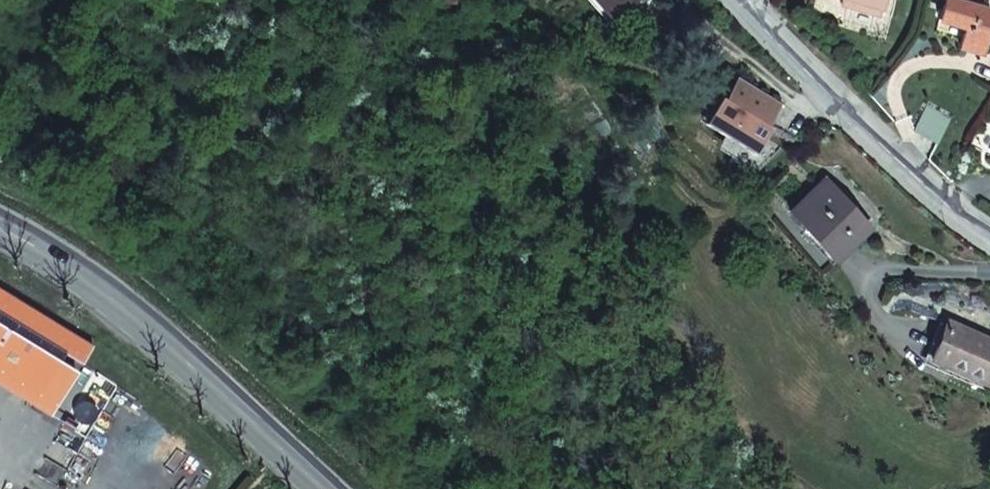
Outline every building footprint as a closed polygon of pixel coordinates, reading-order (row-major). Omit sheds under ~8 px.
[(614,16),(632,0),(600,0),(614,16)] [(847,2),(883,10),(885,0),(848,0),(847,2)] [(937,27),(961,35),(958,46),(980,54),(989,19),(989,10),(977,5),(979,0),(945,0),(937,27)] [(773,126),(785,106),(742,80),(730,100),(727,98),(711,127),(732,139),(762,156),(771,138),(776,127),(773,126)] [(915,130),(938,142),(952,115),(928,104),(915,130)] [(814,124),(785,106),(773,126),(776,127),(797,138),(814,124)] [(764,173),(789,147),(771,138),(762,156),(732,139),(725,152),(764,173)] [(824,180),(792,208),(835,256),(866,228),(824,180)] [(34,405),(58,362),(63,353),(81,364),(93,346),(0,289),(0,384),(34,405)] [(933,354),(953,364),(952,367),(989,384),(989,338),(949,320),(933,354)] [(76,372),(58,362),(34,405),(50,415),(76,372)]
